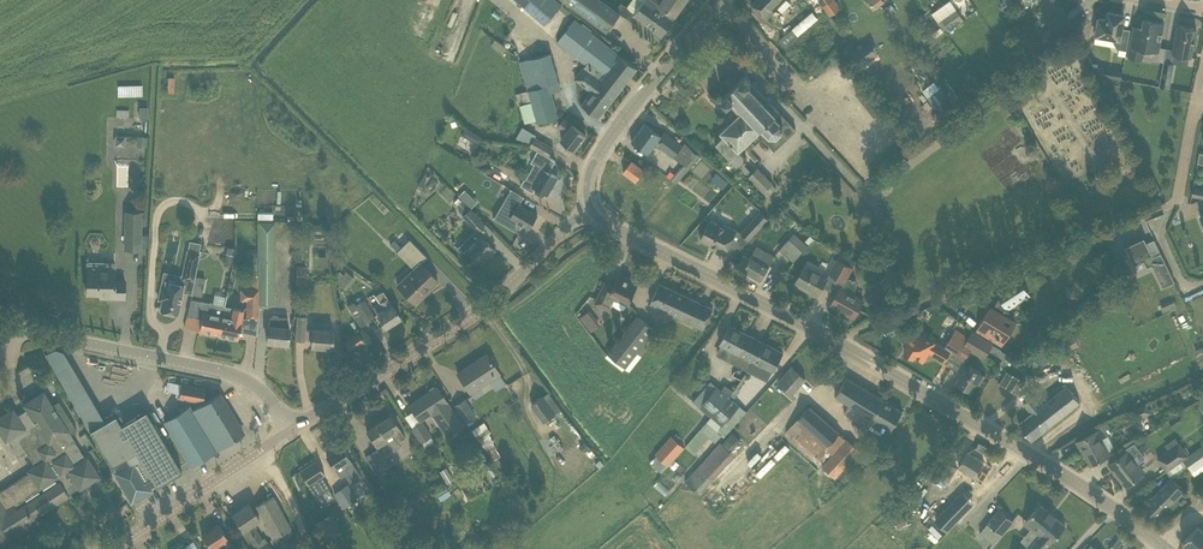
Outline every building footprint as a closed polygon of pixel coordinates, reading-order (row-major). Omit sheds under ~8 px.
[(548,23),(565,4),(561,0),(523,0),(548,23)] [(616,8),(616,9),(604,0),(565,0),(607,30),(620,12),(620,11),(616,8)] [(634,15),(662,35),(676,16),(653,0),(644,0),(634,15)] [(676,16),(687,0),(653,0),(676,16)] [(752,3),(767,18),(785,0),(755,0),(752,3)] [(977,8),(971,0),(953,0),(965,16),(977,8)] [(1000,2),(1004,10),(1014,4),(1012,0),(1003,0),(1000,2)] [(620,2),(616,8),(620,11),(620,12),(627,17),(632,10),(620,2)] [(941,18),(942,19),(948,27),(962,17),(956,8),(941,18)] [(791,19),(802,35),(811,29),(813,33),(818,29),(812,21),(808,24),(801,12),(791,19)] [(1122,28),(1124,15),(1108,12),(1106,19),(1099,18),(1097,30),(1095,30),(1094,35),(1113,38),(1113,40),(1117,48),(1127,49),(1130,29),(1122,28)] [(1128,56),(1142,59),(1144,48),(1158,51),(1164,22),(1143,18),(1142,28),(1134,26),(1128,56)] [(574,19),(557,41),(585,63),(574,77),(591,90),(580,103),(599,117),(637,68),(574,19)] [(848,24),(841,29),(845,34),(852,29),(848,24)] [(1172,53),(1175,54),(1191,57),(1193,44),(1195,44),(1196,36),(1194,36),(1196,28),(1177,25),(1172,53)] [(1047,28),(1042,32),(1044,37),(1050,33),(1047,28)] [(877,53),(873,48),(869,42),(852,54),(856,60),(860,65),(877,53)] [(542,53),(519,60),(527,89),(530,101),(531,101),(537,122),(558,116),(551,92),(549,83),(559,81),(551,51),(542,53)] [(1159,85),(1170,87),(1174,62),(1163,60),(1159,85)] [(1094,67),(1098,75),(1107,76),(1108,69),(1094,67)] [(729,101),(740,113),(761,136),(774,150),(796,129),(779,111),(770,102),(772,99),(768,95),(766,97),(756,87),(758,85),(754,80),(752,82),(750,81),(751,80),(746,73),(739,79),(740,80),(738,81),(732,74),(724,82),(730,89),(729,90),(728,90),(722,96),(728,102),(729,101)] [(937,90),(928,97),(936,107),(945,100),(937,90)] [(141,106),(141,116),(149,116),(149,106),(141,106)] [(761,136),(740,113),(720,132),(724,136),(717,143),(737,164),(738,164),(764,191),(773,182),(757,166),(752,171),(742,160),(745,157),(739,150),(744,144),(748,149),(761,136)] [(557,126),(564,131),(560,137),(575,149),(586,134),(563,117),(557,126)] [(664,132),(662,135),(645,122),(631,141),(648,153),(656,142),(673,155),(681,145),(664,132)] [(538,150),(547,155),(548,156),(554,146),(535,135),(537,133),(522,125),(516,137),(538,150)] [(466,127),(463,135),(481,143),(485,135),(466,127)] [(114,144),(124,145),(125,135),(115,134),(114,144)] [(524,178),(521,185),(533,192),(535,187),(548,195),(559,177),(549,171),(555,160),(548,156),(547,155),(538,150),(531,161),(541,167),(533,183),(524,178)] [(641,174),(649,180),(655,171),(634,156),(626,167),(624,165),(613,179),(635,197),(642,188),(635,182),(641,174)] [(503,183),(508,175),(492,165),(487,173),(503,183)] [(450,184),(459,175),(451,168),(443,177),(450,184)] [(1202,197),(1202,189),(1193,187),(1192,195),(1202,197)] [(511,188),(494,217),(518,232),(523,223),(530,227),(537,214),(519,203),(524,195),(511,188)] [(458,195),(464,201),(471,195),(465,189),(458,195)] [(463,215),(477,229),(485,221),(471,207),(463,215)] [(740,232),(748,240),(769,218),(760,210),(740,232)] [(127,211),(126,226),(125,226),(125,248),(140,249),(141,211),(127,211)] [(714,248),(725,254),(737,229),(720,220),(719,223),(710,219),(700,239),(715,246),(714,248)] [(257,220),(257,287),(258,287),(258,303),(274,303),(275,229),(275,221),(275,220),(257,220)] [(474,239),(461,251),(475,266),(485,256),(486,258),(495,249),(477,230),(471,236),(474,239)] [(779,248),(794,261),(804,250),(789,237),(779,248)] [(1152,256),(1144,237),(1125,246),(1134,265),(1143,260),(1146,267),(1152,265),(1162,287),(1174,281),(1160,252),(1152,256)] [(401,246),(416,262),(424,254),(409,239),(401,246)] [(187,250),(181,278),(193,280),(199,252),(201,242),(189,240),(187,250)] [(394,240),(390,244),(397,250),(401,246),(394,240)] [(736,265),(761,280),(775,255),(757,244),(749,258),(742,255),(736,265)] [(226,247),(225,253),(234,255),(235,248),(226,247)] [(828,273),(837,278),(845,262),(836,257),(828,273)] [(105,297),(124,298),(125,277),(114,277),(114,262),(87,261),(86,293),(105,293),(105,297)] [(418,261),(396,283),(413,301),(414,300),(427,288),(428,290),(438,281),(418,261)] [(845,262),(837,278),(844,281),(842,286),(840,285),(836,292),(837,293),(831,303),(854,316),(864,298),(851,290),(854,290),(857,285),(856,279),(851,277),(847,278),(853,266),(845,262)] [(804,263),(794,280),(810,289),(810,291),(817,295),(823,285),(828,275),(804,263)] [(304,266),(304,264),(296,264),(296,283),(306,284),(306,266),(304,266)] [(337,281),(339,282),(345,288),(354,277),(346,270),(337,281)] [(632,279),(625,276),(624,278),(619,276),(613,288),(604,284),(595,303),(609,310),(612,305),(621,309),(624,308),(626,303),(628,304),(638,285),(631,282),(632,279)] [(977,330),(1001,345),(1016,320),(1007,314),(1009,310),(1008,309),(1029,295),(1018,278),(997,293),(1000,297),(993,309),(990,307),(977,330)] [(161,286),(158,299),(162,299),(160,310),(178,313),(183,284),(166,280),(165,286),(161,286)] [(669,311),(668,312),(703,329),(713,308),(659,283),(650,303),(669,311)] [(193,284),(192,293),(200,295),(202,286),(193,284)] [(258,287),(257,287),(240,287),(240,299),(246,299),(246,318),(257,318),(257,303),(258,303),(258,287)] [(379,301),(372,306),(376,313),(378,316),(385,327),(400,317),(394,307),(383,290),(374,295),(379,301)] [(185,327),(218,334),(222,315),(224,305),(191,298),(185,327)] [(347,304),(360,325),(375,316),(364,298),(355,303),(353,300),(347,304)] [(222,315),(218,334),(237,338),(243,309),(224,305),(222,315)] [(592,330),(601,324),(590,310),(582,316),(592,330)] [(305,328),(306,315),(297,314),(295,339),(304,340),(304,339),(311,339),(311,345),(332,347),(333,329),(311,327),(311,329),(305,328)] [(607,352),(626,367),(637,352),(641,355),(648,347),(644,344),(655,329),(636,314),(607,352)] [(289,325),(286,325),(287,316),(272,315),(269,317),(267,341),(288,344),(289,325)] [(747,369),(752,361),(747,358),(757,339),(729,324),(720,343),(721,344),(716,353),(747,369)] [(969,336),(969,335),(956,328),(944,347),(914,329),(907,341),(910,343),(905,352),(913,357),(914,355),(923,360),(928,351),(944,360),(949,351),(957,356),(969,336)] [(972,329),(969,335),(969,336),(957,356),(964,360),(970,349),(984,358),(993,342),(972,329)] [(345,341),(350,349),(363,340),(358,333),(345,341)] [(1074,348),(1068,338),(1063,341),(1069,351),(1074,348)] [(747,358),(752,361),(772,370),(773,370),(783,352),(757,339),(747,358)] [(1199,358),(1202,356),(1202,346),(1195,350),(1199,358)] [(460,375),(459,376),(470,393),(481,386),(484,391),(492,386),(489,381),(499,374),(486,354),(477,360),(479,363),(460,375)] [(955,382),(971,391),(976,384),(979,386),(986,374),(964,361),(955,375),(958,377),(955,382)] [(776,381),(792,394),(806,378),(791,364),(776,381)] [(999,383),(1018,394),(1025,381),(1007,370),(999,383)] [(847,377),(835,396),(848,404),(843,412),(857,421),(860,416),(863,411),(870,416),(881,398),(847,377)] [(692,401),(711,417),(729,396),(729,395),(710,379),(692,401)] [(178,397),(179,397),(202,401),(205,388),(170,381),(168,390),(179,392),(178,397)] [(1031,413),(1019,423),(1031,440),(1041,432),(1081,402),(1067,384),(1040,405),(1032,396),(1023,403),(1031,413)] [(429,391),(409,405),(419,421),(410,427),(420,442),(431,434),(421,419),(430,413),(446,436),(462,425),(443,396),(437,386),(435,387),(434,386),(432,385),(428,388),(429,390),(429,391)] [(530,403),(543,421),(561,408),(548,390),(530,403)] [(34,465),(40,462),(48,464),(56,476),(67,468),(74,479),(74,480),(74,481),(80,490),(100,477),(92,465),(91,466),(75,441),(71,434),(77,431),(58,401),(52,405),(43,391),(23,404),(26,409),(17,414),(13,407),(0,415),(0,432),(5,440),(8,439),(10,442),(9,443),(18,456),(25,451),(34,465)] [(191,409),(189,405),(182,408),(173,393),(121,424),(115,414),(89,430),(110,466),(112,464),(115,469),(113,470),(131,500),(181,470),(181,469),(190,464),(191,465),(216,449),(191,409)] [(209,400),(209,398),(191,409),(216,449),(243,433),(225,405),(226,404),(220,393),(209,400)] [(729,396),(711,417),(721,425),(739,404),(729,395),(729,396)] [(454,404),(465,421),(476,414),(464,397),(454,404)] [(860,416),(857,421),(869,428),(869,427),(878,433),(879,433),(881,433),(883,432),(886,426),(891,429),(896,421),(902,411),(881,398),(870,416),(863,411),(860,416)] [(1146,404),(1134,410),(1139,419),(1151,413),(1146,404)] [(824,463),(821,465),(835,477),(860,449),(809,405),(787,430),(824,463)] [(378,445),(379,447),(372,452),(383,468),(394,461),(388,453),(400,445),(398,441),(405,437),(390,414),(366,429),(377,445),(378,445)] [(1177,415),(1168,420),(1173,427),(1181,421),(1177,415)] [(700,428),(715,441),(723,432),(708,419),(700,428)] [(484,422),(473,427),(484,453),(496,448),(484,422)] [(1089,462),(1090,464),(1111,452),(1098,428),(1087,434),(1087,435),(1077,441),(1081,449),(1084,448),(1091,461),(1089,462)] [(732,433),(722,444),(730,451),(740,440),(732,433)] [(655,453),(668,464),(684,446),(671,435),(655,453)] [(1168,449),(1156,457),(1166,471),(1183,458),(1188,455),(1175,436),(1164,444),(1168,449)] [(586,442),(580,446),(584,452),(590,448),(586,442)] [(1109,464),(1125,485),(1143,471),(1137,463),(1145,457),(1136,446),(1136,445),(1134,442),(1125,448),(1126,451),(1109,464)] [(1183,458),(1192,471),(1202,463),(1202,445),(1188,455),(1183,458)] [(341,476),(345,474),(351,483),(361,476),(341,446),(326,456),(334,468),(335,467),(341,476)] [(959,478),(969,484),(983,461),(967,451),(958,465),(965,469),(959,478)] [(594,460),(589,464),(595,470),(603,463),(600,459),(596,462),(594,460)] [(324,473),(322,470),(316,460),(299,471),(315,496),(329,487),(321,475),(324,473)] [(939,475),(940,476),(948,481),(957,466),(948,461),(939,475)] [(34,465),(30,468),(29,472),(0,491),(0,541),(14,533),(15,535),(35,522),(32,517),(68,495),(65,489),(73,484),(74,484),(74,483),(74,482),(74,481),(74,480),(74,479),(67,468),(56,476),(48,464),(40,462),(34,465)] [(444,466),(437,471),(443,480),(450,476),(444,466)] [(457,471),(459,475),(464,474),(466,470),(463,466),(459,467),(457,471)] [(1144,506),(1156,518),(1184,490),(1170,477),(1151,496),(1152,497),(1144,506)] [(348,483),(340,488),(349,502),(357,497),(348,483)] [(349,502),(340,488),(333,493),(342,507),(349,502)] [(270,538),(276,548),(278,548),(297,539),(273,495),(255,505),(272,537),(270,538)] [(262,537),(253,523),(259,519),(249,503),(233,514),(252,544),(262,537)] [(1040,536),(1030,548),(1027,545),(1023,548),(1044,548),(1051,541),(1051,542),(1065,525),(1040,503),(1032,512),(1026,520),(1033,526),(1030,529),(1040,536)] [(953,504),(936,522),(946,532),(963,514),(953,504)] [(988,522),(1001,534),(1013,520),(999,509),(988,522)] [(893,518),(898,529),(908,524),(903,514),(893,518)] [(208,544),(211,548),(222,548),(218,543),(227,537),(218,524),(202,534),(208,544)] [(1192,548),(1202,548),(1202,530),(1197,525),(1183,541),(1192,548)] [(236,548),(250,548),(239,532),(229,539),(236,548)] [(252,544),(255,548),(256,548),(273,548),(268,541),(264,536),(262,537),(252,544)]
